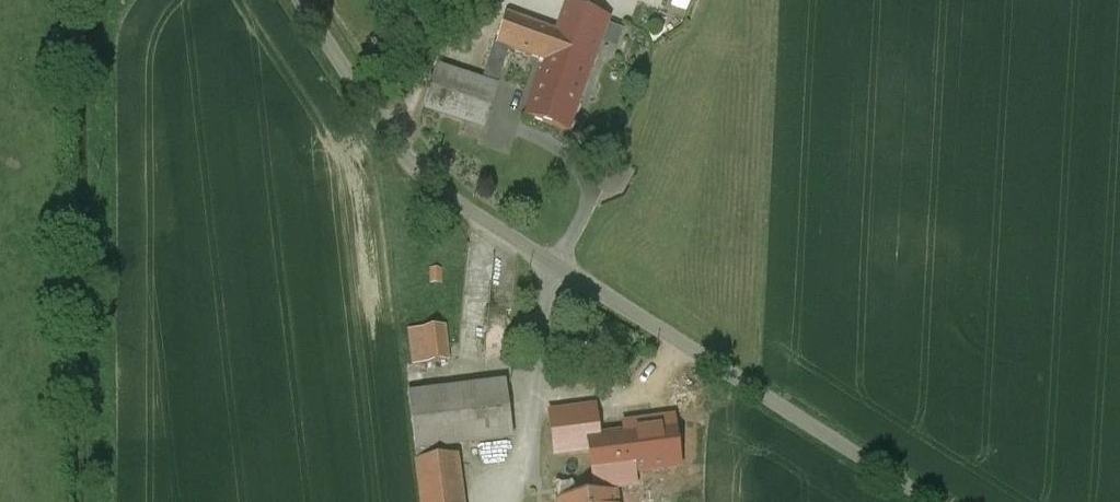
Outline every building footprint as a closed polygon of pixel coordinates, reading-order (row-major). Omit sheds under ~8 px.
[(545,62),(525,117),(568,132),(609,19),(566,4),(556,32),(545,62)] [(556,32),(507,15),(496,44),(509,48),(545,62),(556,32)] [(496,44),(494,43),(481,82),(496,87),(509,48),(496,44)] [(481,82),(437,67),(423,109),(483,129),(496,87),(481,82)] [(443,327),(421,330),(426,364),(447,361),(443,327)] [(504,383),(407,396),(414,450),(446,446),(511,439),(504,383)] [(594,409),(550,414),(556,455),(590,451),(589,439),(598,438),(594,409)] [(679,468),(673,420),(625,426),(626,434),(598,438),(589,439),(590,451),(596,491),(635,486),(633,473),(679,468)] [(446,446),(414,450),(416,462),(448,458),(446,446)] [(416,462),(421,501),(462,501),(456,457),(448,458),(416,462)] [(555,485),(557,501),(616,501),(615,496),(575,501),(573,483),(555,485)]
